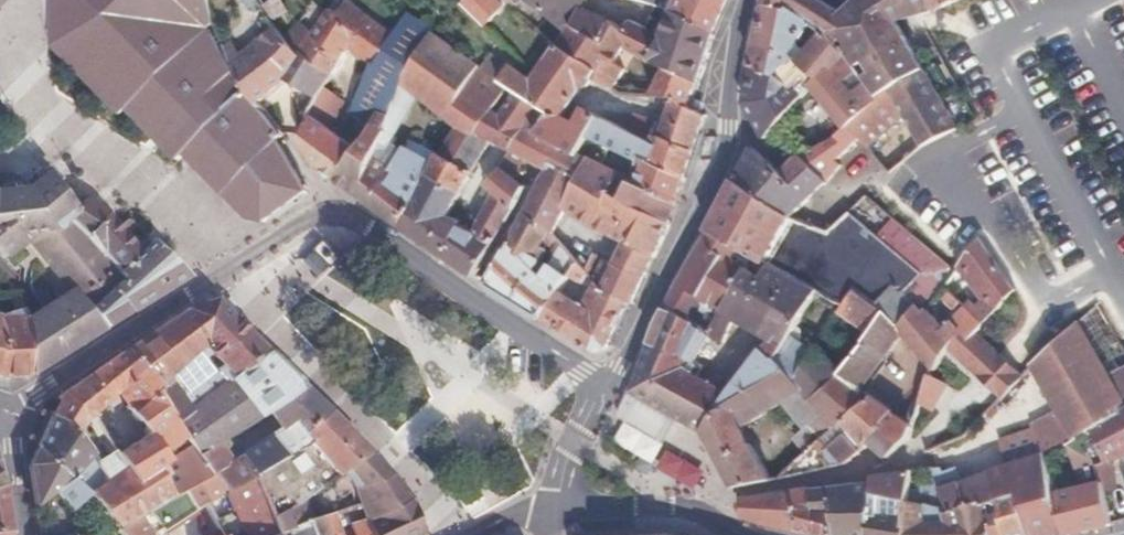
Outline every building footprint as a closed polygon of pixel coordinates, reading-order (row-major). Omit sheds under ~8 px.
[(280,145),(276,136),(280,131),(238,82),(208,26),(212,23),(209,0),(52,0),(53,42),(121,111),(127,104),(156,135),(164,127),(225,189),(238,178),(243,177),(260,194),(259,201),(249,213),(266,217),(306,188),(280,145)] [(373,61),(378,64),(394,37),(349,0),(337,15),(331,10),(312,33),(299,21),(283,38),(307,54),(333,73),(352,48),(373,61)] [(501,0),(460,0),(484,26),(506,5),(501,0)] [(568,30),(573,23),(598,37),(610,19),(580,8),(584,0),(530,0),(568,30)] [(726,0),(644,0),(651,2),(676,11),(714,32),(726,0)] [(875,95),(885,88),(901,112),(918,139),(923,146),(960,126),(897,20),(933,10),(930,0),(856,0),(842,14),(830,0),(764,0),(764,1),(797,13),(809,23),(821,32),(843,49),(875,95)] [(933,10),(954,0),(930,0),(933,10)] [(764,1),(751,63),(756,66),(782,68),(801,50),(795,46),(809,23),(797,13),(764,1)] [(698,82),(714,32),(676,11),(651,2),(649,9),(669,16),(662,33),(647,58),(663,67),(698,82)] [(647,58),(662,33),(630,21),(623,28),(610,19),(598,37),(573,23),(568,30),(558,44),(586,61),(588,58),(597,69),(593,76),(611,87),(623,68),(614,62),(625,45),(647,58)] [(378,64),(402,78),(425,38),(405,21),(400,28),(394,37),(378,64)] [(286,138),(290,135),(275,101),(269,104),(266,96),(292,77),(307,54),(283,38),(276,29),(253,52),(232,64),(243,82),(246,80),(286,138)] [(801,50),(782,68),(796,62),(817,79),(843,49),(821,32),(801,50)] [(402,78),(461,126),(474,136),(510,86),(502,81),(428,34),(425,38),(402,78)] [(551,109),(562,115),(579,88),(590,81),(593,76),(597,69),(588,58),(586,61),(558,44),(533,78),(510,66),(502,81),(510,86),(538,103),(549,111),(551,109)] [(846,125),(875,95),(843,49),(817,79),(812,84),(846,125)] [(307,54),(292,77),(318,95),(321,91),(333,73),(307,54)] [(766,137),(770,133),(803,96),(756,66),(751,63),(743,100),(766,137)] [(689,105),(698,82),(663,67),(650,95),(672,98),(689,105)] [(402,224),(474,275),(512,210),(524,184),(501,166),(484,181),(491,189),(487,195),(491,199),(475,229),(465,224),(466,222),(450,213),(468,195),(474,167),(494,138),(512,147),(538,103),(510,86),(474,136),(461,126),(444,150),(402,224)] [(799,154),(826,179),(840,164),(836,160),(860,136),(868,144),(901,112),(885,88),(875,95),(846,125),(834,136),(799,154)] [(308,113),(311,115),(324,128),(337,101),(321,91),(318,95),(308,113)] [(706,114),(689,105),(672,98),(663,124),(637,114),(634,120),(625,117),(622,124),(659,144),(653,162),(684,177),(706,114)] [(337,179),(402,224),(444,150),(435,144),(427,158),(415,151),(402,172),(399,170),(393,179),(371,165),(391,116),(356,100),(352,109),(371,127),(367,135),(358,146),(337,179)] [(578,177),(590,156),(580,151),(538,131),(549,111),(538,103),(512,147),(549,168),(552,163),(578,177)] [(104,104),(93,117),(120,139),(131,125),(104,104)] [(589,134),(599,114),(586,108),(578,123),(562,115),(551,109),(549,111),(538,131),(580,151),(589,134)] [(669,222),(684,177),(653,162),(659,144),(622,124),(599,114),(589,134),(641,158),(639,163),(645,167),(638,183),(620,173),(612,189),(669,222)] [(311,160),(325,172),(346,138),(338,132),(324,128),(311,115),(302,135),(305,150),(311,160)] [(325,172),(337,179),(358,146),(346,138),(325,172)] [(753,146),(735,179),(793,214),(811,195),(782,171),(753,146)] [(792,157),(782,171),(811,195),(826,179),(799,154),(792,157)] [(645,275),(669,222),(612,189),(620,173),(590,156),(578,177),(552,163),(549,168),(525,211),(549,231),(551,233),(565,205),(594,224),(626,241),(616,262),(645,275)] [(103,328),(87,306),(111,287),(122,279),(71,221),(75,214),(46,176),(30,199),(0,196),(0,244),(4,250),(28,232),(71,287),(23,315),(26,325),(28,374),(103,328)] [(225,189),(249,213),(259,201),(260,194),(243,177),(238,178),(225,189)] [(735,179),(708,229),(766,262),(793,214),(735,179)] [(128,312),(187,275),(151,239),(140,248),(119,225),(107,214),(84,200),(75,214),(71,221),(122,279),(111,287),(128,312)] [(486,282),(544,318),(561,290),(571,273),(577,263),(562,246),(544,275),(537,271),(539,266),(537,264),(546,249),(541,245),(549,231),(525,211),(486,282)] [(922,277),(905,294),(918,307),(924,314),(928,309),(954,274),(897,222),(881,239),(922,277)] [(687,263),(666,304),(708,331),(710,332),(766,262),(708,229),(687,263)] [(982,323),(1015,289),(982,238),(962,264),(986,301),(973,314),(982,323)] [(587,271),(597,280),(600,273),(607,258),(597,253),(590,264),(587,271)] [(577,263),(587,271),(590,264),(581,256),(577,263)] [(884,258),(857,290),(882,307),(899,326),(918,307),(905,294),(899,287),(905,280),(884,258)] [(633,302),(645,275),(616,262),(609,278),(600,273),(597,280),(630,300),(633,302)] [(632,391),(706,432),(783,372),(793,381),(813,352),(793,335),(820,289),(811,285),(766,262),(710,332),(721,340),(735,317),(773,339),(729,393),(697,376),(701,367),(692,360),(704,338),(708,331),(666,304),(657,324),(632,391)] [(581,281),(587,271),(577,263),(571,273),(581,281)] [(811,285),(820,289),(846,302),(857,290),(830,267),(823,279),(817,276),(811,285)] [(609,343),(630,300),(597,280),(585,308),(561,290),(544,318),(592,349),(609,343)] [(103,328),(128,312),(111,287),(87,306),(103,328)] [(844,374),(865,387),(902,333),(934,367),(947,348),(950,344),(957,350),(969,337),(975,330),(982,323),(973,314),(972,316),(966,309),(951,325),(949,323),(945,328),(928,309),(924,314),(918,307),(899,326),(882,307),(857,290),(846,302),(842,308),(872,331),(867,338),(846,371),(844,374)] [(220,357),(247,331),(216,300),(188,307),(126,349),(143,368),(157,383),(152,388),(184,432),(200,421),(183,390),(186,388),(171,370),(203,344),(207,349),(200,354),(214,369),(221,365),(223,362),(220,357)] [(1079,321),(1123,400),(1123,347),(1098,303),(1079,321)] [(842,308),(836,316),(867,338),(872,331),(842,308)] [(28,374),(26,325),(23,315),(21,309),(0,315),(0,375),(2,376),(28,374)] [(1121,412),(1123,410),(1123,400),(1079,321),(1063,335),(1053,345),(1032,365),(1064,421),(1058,425),(1067,441),(1094,428),(1121,412)] [(1010,360),(975,330),(969,337),(957,350),(950,344),(947,348),(989,385),(1010,360)] [(269,353),(247,331),(220,357),(223,362),(221,365),(235,375),(269,353)] [(845,421),(875,395),(865,387),(844,374),(846,371),(816,346),(813,352),(793,381),(783,372),(706,432),(735,486),(773,479),(741,428),(786,401),(803,390),(825,410),(806,425),(798,442),(807,453),(822,441),(845,421)] [(143,368),(126,349),(103,364),(120,388),(143,368)] [(235,375),(221,365),(214,369),(186,388),(183,390),(200,421),(184,432),(186,437),(191,446),(198,456),(219,442),(267,410),(302,387),(269,353),(235,375)] [(1025,373),(1010,360),(989,385),(1004,398),(1007,396),(1025,373)] [(120,388),(103,364),(90,373),(109,398),(117,391),(120,388)] [(157,383),(143,368),(120,388),(117,391),(145,434),(117,453),(135,481),(157,468),(173,497),(187,489),(209,476),(208,475),(198,456),(191,446),(167,461),(162,452),(186,437),(184,432),(152,388),(157,383)] [(109,398),(90,373),(65,389),(53,412),(77,435),(84,422),(91,415),(101,407),(109,398)] [(930,374),(922,401),(934,408),(946,384),(930,374)] [(326,410),(302,387),(267,410),(277,427),(229,460),(219,442),(198,456),(208,475),(215,470),(226,489),(227,492),(252,477),(250,473),(304,440),(301,433),(326,410)] [(803,390),(786,401),(806,425),(825,410),(803,390)] [(867,445),(873,441),(894,409),(875,395),(845,421),(867,445)] [(91,415),(101,430),(110,423),(101,407),(91,415)] [(911,435),(912,436),(915,426),(894,409),(873,441),(889,455),(911,435)] [(369,453),(326,410),(301,433),(304,440),(250,473),(252,477),(269,516),(296,502),(346,469),(369,453)] [(53,412),(37,446),(68,479),(92,454),(77,435),(53,412)] [(1105,488),(1116,484),(1110,460),(1123,453),(1123,418),(1121,412),(1094,428),(1107,461),(1099,464),(1102,481),(1105,488)] [(1013,464),(1044,453),(1037,425),(1002,437),(1013,464)] [(781,477),(835,465),(822,441),(807,453),(796,464),(784,475),(781,477)] [(28,462),(35,504),(56,490),(70,510),(86,497),(68,479),(37,446),(28,462)] [(116,526),(138,517),(173,497),(157,468),(135,481),(117,453),(98,466),(106,481),(86,497),(115,527),(116,526)] [(369,453),(346,469),(359,501),(364,518),(371,534),(421,534),(413,504),(394,479),(369,453)] [(1067,534),(1056,492),(1044,453),(1013,464),(949,484),(940,488),(947,507),(982,504),(1020,491),(1033,534),(1060,534),(1067,534)] [(688,497),(699,468),(663,454),(651,484),(688,497)] [(779,470),(784,475),(796,464),(791,459),(779,470)] [(932,468),(940,488),(949,484),(940,466),(932,468)] [(209,499),(226,489),(215,470),(208,475),(209,476),(187,489),(196,504),(209,499)] [(910,501),(912,470),(873,476),(873,483),(813,488),(814,508),(814,510),(835,510),(835,534),(909,534),(910,501)] [(252,477),(227,492),(236,513),(247,509),(258,534),(277,534),(269,516),(252,477)] [(1067,534),(1113,523),(1105,488),(1102,481),(1056,492),(1067,534)] [(3,483),(0,484),(0,534),(11,534),(9,520),(3,483)] [(800,507),(814,508),(813,488),(745,498),(744,515),(757,520),(800,529),(800,507)] [(1020,491),(982,504),(991,534),(1033,534),(1020,491)] [(364,518),(359,501),(332,512),(340,532),(349,528),(348,526),(364,518)] [(982,504),(947,507),(948,522),(928,522),(926,504),(910,501),(909,534),(991,534),(982,504)] [(296,502),(269,516),(277,534),(306,523),(296,502)] [(829,534),(835,534),(835,510),(814,510),(814,508),(800,507),(800,529),(829,534)] [(364,518),(348,526),(349,528),(340,532),(332,512),(306,523),(312,534),(371,534),(364,518)] [(138,517),(116,526),(122,534),(150,534),(138,517)] [(277,534),(312,534),(306,523),(277,534)]
